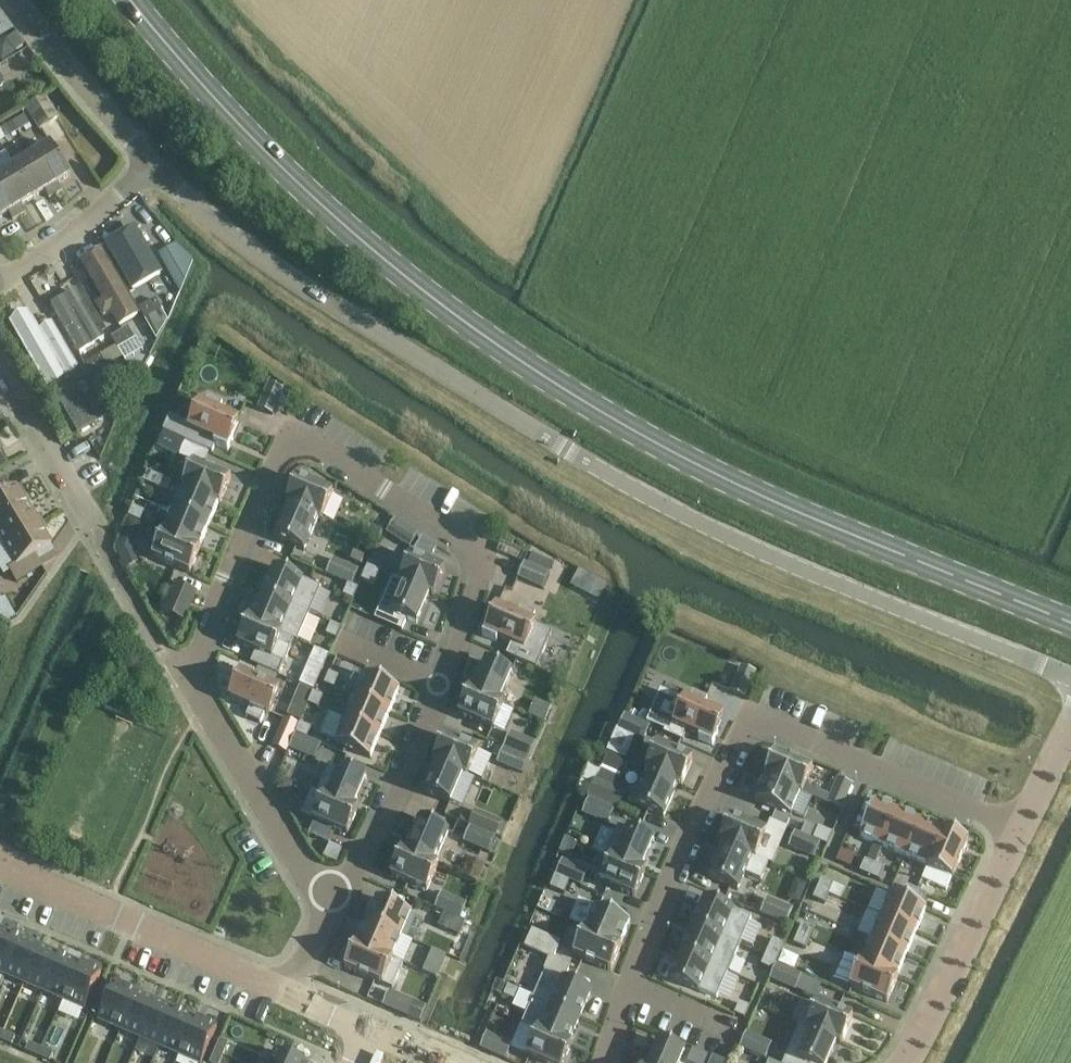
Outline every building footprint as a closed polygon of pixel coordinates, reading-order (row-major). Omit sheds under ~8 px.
[(15,27),(3,7),(0,9),(0,36),(15,27)] [(3,57),(25,45),(16,29),(0,38),(0,53),(3,57)] [(39,130),(59,118),(45,97),(26,109),(39,130)] [(12,123),(17,132),(29,124),(25,116),(12,123)] [(17,132),(12,123),(0,130),(5,138),(17,132)] [(32,156),(55,194),(61,191),(58,184),(70,177),(51,145),(32,156)] [(18,217),(25,212),(21,206),(33,199),(14,167),(5,151),(0,154),(0,187),(18,217)] [(33,199),(45,192),(49,198),(55,194),(32,156),(14,167),(33,199)] [(8,214),(12,220),(18,217),(0,187),(0,219),(8,214)] [(113,225),(102,236),(140,302),(150,296),(158,288),(174,282),(146,237),(132,244),(122,226),(113,225)] [(106,265),(82,278),(111,330),(124,322),(118,313),(131,307),(106,265)] [(76,289),(63,296),(92,349),(105,341),(76,289)] [(51,321),(42,327),(30,309),(9,323),(53,386),(82,366),(51,321)] [(89,375),(55,394),(63,407),(78,396),(85,405),(124,383),(114,361),(106,366),(100,357),(84,366),(89,375)] [(283,389),(269,383),(258,409),(272,415),(283,389)] [(223,402),(208,396),(203,406),(200,404),(189,429),(215,440),(213,444),(228,451),(233,438),(232,437),(239,421),(219,412),(223,402)] [(185,442),(164,433),(158,447),(179,456),(185,442)] [(182,487),(183,488),(183,487),(219,502),(219,503),(220,504),(231,478),(193,461),(182,487)] [(159,477),(148,472),(143,482),(155,487),(159,477)] [(290,505),(318,517),(322,519),(333,494),(297,478),(286,503),(290,505)] [(29,506),(17,486),(0,496),(0,495),(0,523),(29,506)] [(183,487),(183,488),(174,509),(209,525),(219,503),(219,502),(183,487)] [(304,550),(318,517),(290,505),(276,537),(275,537),(275,538),(305,551),(305,550),(304,550)] [(5,546),(5,547),(41,526),(29,506),(0,523),(0,538),(5,546)] [(144,512),(133,507),(128,517),(140,522),(144,512)] [(174,509),(164,531),(164,532),(200,547),(209,525),(174,509)] [(418,535),(394,519),(386,532),(410,547),(418,535)] [(134,549),(143,531),(128,524),(119,542),(134,549)] [(17,583),(43,567),(36,554),(52,545),(41,526),(5,547),(5,546),(0,549),(0,570),(3,576),(10,571),(17,583)] [(377,541),(381,532),(370,527),(366,536),(377,541)] [(164,532),(164,531),(163,531),(152,557),(190,573),(201,547),(200,547),(164,532)] [(410,557),(400,580),(430,593),(429,594),(434,596),(445,570),(429,564),(436,547),(423,538),(410,557)] [(512,582),(517,556),(499,553),(494,579),(512,582)] [(358,566),(333,555),(327,570),(352,581),(358,566)] [(549,575),(524,563),(518,577),(543,588),(549,575)] [(275,566),(264,591),(311,611),(321,587),(303,579),(303,578),(275,566)] [(363,581),(375,586),(381,571),(369,566),(363,581)] [(393,577),(374,619),(401,631),(407,619),(417,623),(417,622),(429,594),(430,593),(400,580),(393,577)] [(357,584),(347,581),(343,592),(353,596),(357,584)] [(252,620),(295,639),(298,640),(308,616),(311,611),(264,591),(252,620)] [(7,593),(0,596),(0,621),(15,615),(7,593)] [(170,597),(164,611),(184,620),(191,606),(170,597)] [(487,623),(482,635),(496,642),(498,638),(511,643),(506,655),(536,668),(551,632),(534,625),(535,624),(531,622),(535,613),(521,606),(516,616),(496,607),(489,623),(487,623)] [(355,609),(347,627),(366,635),(374,617),(355,609)] [(295,639),(252,620),(249,619),(238,643),(256,652),(250,663),(278,676),(284,662),(272,657),(278,644),(290,649),(295,639)] [(341,628),(331,623),(326,635),(336,639),(341,628)] [(315,649),(300,685),(301,685),(314,691),(329,655),(315,649)] [(474,691),(499,701),(511,673),(512,673),(512,672),(486,661),(486,662),(474,691)] [(731,692),(744,698),(756,672),(742,666),(731,692)] [(255,675),(241,668),(235,681),(237,682),(230,698),(250,707),(246,716),(260,723),(265,713),(269,715),(279,690),(253,679),(255,675)] [(339,677),(329,673),(324,684),(334,688),(339,677)] [(400,689),(364,674),(363,675),(364,675),(356,694),(391,710),(399,690),(400,689)] [(314,691),(301,685),(288,714),(300,719),(301,720),(314,691)] [(503,703),(499,701),(474,691),(469,689),(459,714),(493,728),(503,703)] [(653,708),(647,723),(652,725),(665,730),(664,734),(683,743),(688,731),(700,736),(698,740),(712,746),(718,733),(716,732),(723,716),(703,707),(707,698),(693,691),(688,701),(684,699),(684,701),(676,718),(653,708)] [(324,697),(314,693),(309,705),(319,709),(324,697)] [(345,719),(380,734),(391,710),(356,694),(345,719)] [(551,703),(535,697),(528,712),(545,718),(551,703)] [(652,725),(626,714),(619,731),(645,742),(652,725)] [(296,734),(297,733),(301,723),(285,717),(272,748),(288,755),(290,749),(296,734)] [(345,719),(334,743),(370,758),(371,757),(370,757),(380,734),(345,719)] [(301,723),(297,733),(309,738),(313,728),(301,723)] [(537,743),(511,731),(504,747),(530,759),(537,743)] [(322,745),(296,734),(290,749),(315,760),(322,745)] [(433,761),(438,763),(463,774),(467,776),(478,751),(444,736),(433,761)] [(649,771),(678,783),(681,785),(692,760),(656,744),(646,769),(649,771)] [(529,760),(503,748),(496,764),(522,776),(529,760)] [(763,777),(765,778),(801,794),(813,768),(775,751),(763,777)] [(600,778),(618,785),(628,759),(611,752),(600,778)] [(463,774),(438,763),(425,791),(425,792),(450,803),(450,802),(463,774)] [(340,768),(328,796),(353,807),(366,779),(366,778),(341,767),(340,767),(340,768)] [(664,816),(678,783),(649,771),(642,787),(636,784),(628,801),(634,804),(664,817),(664,816)] [(755,799),(755,800),(791,816),(791,815),(791,814),(791,813),(804,819),(812,799),(801,794),(765,778),(756,799),(755,799)] [(852,784),(838,778),(827,804),(841,810),(852,784)] [(627,793),(596,780),(589,798),(619,811),(627,793)] [(353,807),(328,796),(324,794),(313,820),(347,834),(357,809),(353,807)] [(616,810),(590,799),(583,815),(609,826),(616,810)] [(882,846),(883,846),(899,811),(876,801),(875,800),(860,836),(861,837),(861,836),(875,842),(882,846)] [(471,828),(495,838),(502,822),(475,810),(471,819),(468,826),(471,828)] [(883,846),(906,856),(922,821),(899,811),(883,846)] [(461,815),(458,822),(468,826),(471,819),(461,815)] [(723,844),(752,857),(755,858),(755,857),(766,833),(730,817),(719,842),(723,844)] [(419,819),(405,852),(434,864),(448,832),(449,831),(419,818),(419,819)] [(927,867),(929,867),(945,829),(943,828),(942,830),(922,821),(906,856),(928,865),(927,867)] [(611,856),(641,869),(653,840),(653,841),(654,840),(618,825),(605,855),(611,857),(611,856)] [(489,854),(495,838),(471,828),(465,843),(489,854)] [(819,828),(814,841),(827,846),(832,833),(819,828)] [(945,829),(929,867),(952,878),(969,840),(945,829)] [(820,844),(795,833),(788,849),(813,860),(820,844)] [(879,854),(882,846),(875,842),(861,873),(869,876),(874,864),(879,854)] [(336,862),(342,849),(330,843),(324,857),(336,862)] [(708,876),(708,877),(738,890),(738,889),(745,873),(761,880),(768,863),(755,857),(755,858),(752,857),(723,844),(709,876),(708,876)] [(434,864),(405,852),(401,850),(391,875),(427,891),(437,866),(434,864)] [(645,871),(641,869),(611,856),(611,857),(600,882),(635,896),(645,871)] [(462,875),(477,882),(485,864),(470,858),(462,875)] [(589,871),(563,860),(557,876),(583,887),(589,871)] [(884,869),(874,864),(869,876),(879,880),(884,869)] [(557,876),(552,888),(552,889),(566,894),(571,882),(557,876)] [(821,879),(817,889),(829,894),(833,884),(821,879)] [(907,886),(902,897),(912,902),(917,890),(907,886)] [(817,889),(813,898),(825,904),(829,894),(817,889)] [(917,890),(912,902),(922,906),(927,894),(917,890)] [(466,903),(441,893),(435,908),(460,918),(466,903)] [(912,902),(902,897),(892,893),(891,894),(892,895),(883,917),(916,932),(926,909),(927,910),(928,908),(922,906),(912,902)] [(410,912),(376,897),(375,898),(376,898),(366,920),(399,935),(409,913),(410,913),(410,912)] [(751,918),(705,897),(693,924),(741,943),(751,918)] [(792,908),(767,897),(760,914),(785,925),(792,908)] [(579,900),(569,922),(583,928),(585,929),(620,944),(629,923),(630,923),(630,921),(594,906),(579,900)] [(444,913),(439,925),(459,934),(465,922),(444,913)] [(873,940),(906,954),(916,932),(883,917),(873,940)] [(399,935),(366,920),(357,942),(390,956),(399,935)] [(693,924),(682,951),(729,971),(741,943),(693,924)] [(798,934),(809,939),(814,929),(802,924),(798,934)] [(20,937),(20,936),(13,934),(0,928),(0,973),(3,975),(20,937)] [(622,945),(620,944),(585,929),(583,928),(573,954),(611,971),(622,945)] [(535,951),(552,958),(559,943),(533,931),(526,947),(535,951)] [(798,934),(793,944),(805,949),(809,939),(798,934)] [(32,942),(20,937),(3,975),(24,984),(40,946),(39,945),(33,942),(32,942)] [(785,944),(773,939),(768,952),(779,957),(785,944)] [(863,960),(862,962),(898,978),(899,976),(897,975),(906,954),(873,940),(864,961),(863,960)] [(356,941),(344,968),(380,983),(393,989),(404,963),(391,957),(390,957),(357,942),(356,941)] [(24,984),(44,993),(60,954),(48,949),(42,946),(41,946),(40,946),(24,984)] [(447,955),(433,950),(423,973),(438,979),(447,955)] [(729,971),(682,951),(670,979),(717,998),(729,971)] [(779,957),(768,952),(762,966),(774,970),(779,957)] [(81,963),(80,963),(67,957),(61,954),(60,954),(44,993),(64,1001),(81,963)] [(545,970),(533,997),(579,1017),(591,990),(564,978),(569,967),(550,958),(545,970)] [(898,978),(862,962),(851,986),(887,1002),(898,978)] [(87,966),(81,963),(64,1001),(84,1010),(101,972),(87,966)] [(804,975),(778,964),(771,980),(797,991),(804,975)] [(135,991),(129,988),(128,988),(114,982),(98,1020),(119,1029),(135,991)] [(521,991),(509,986),(505,997),(517,1002),(521,991)] [(148,997),(135,991),(119,1029),(139,1038),(155,1000),(148,997)] [(382,1007),(420,1023),(427,1008),(389,991),(382,1007)] [(568,1045),(568,1043),(579,1017),(533,997),(521,1025),(536,1031),(568,1045)] [(159,1047),(176,1009),(164,1004),(164,1003),(157,1001),(155,1000),(139,1038),(159,1047)] [(852,1018),(817,1002),(806,1027),(806,1028),(836,1041),(841,1043),(852,1018)] [(751,1007),(741,1003),(736,1015),(746,1019),(751,1007)] [(176,1009),(159,1047),(180,1056),(196,1018),(183,1012),(177,1009),(176,1009)] [(180,1056),(196,1062),(201,1062),(217,1027),(203,1021),(203,1020),(196,1018),(180,1056)] [(800,1024),(783,1062),(827,1062),(836,1041),(806,1028),(806,1027),(800,1024)] [(487,1030),(480,1046),(505,1056),(512,1040),(487,1030)] [(0,1038),(0,1040),(12,1045),(15,1036),(3,1031),(0,1038)] [(568,1043),(568,1045),(536,1031),(526,1055),(546,1062),(563,1062),(571,1046),(571,1045),(568,1043)] [(773,1043),(747,1032),(741,1048),(767,1059),(773,1043)] [(220,1039),(215,1051),(223,1055),(228,1043),(220,1039)] [(684,1052),(685,1051),(659,1040),(659,1041),(649,1062),(679,1062),(684,1052)] [(37,1056),(41,1048),(29,1042),(25,1051),(37,1056)] [(53,1053),(41,1048),(37,1056),(50,1061),(53,1053)] [(215,1051),(210,1062),(220,1062),(223,1055),(215,1051)] [(269,1062),(303,1062),(275,1051),(269,1062)]
